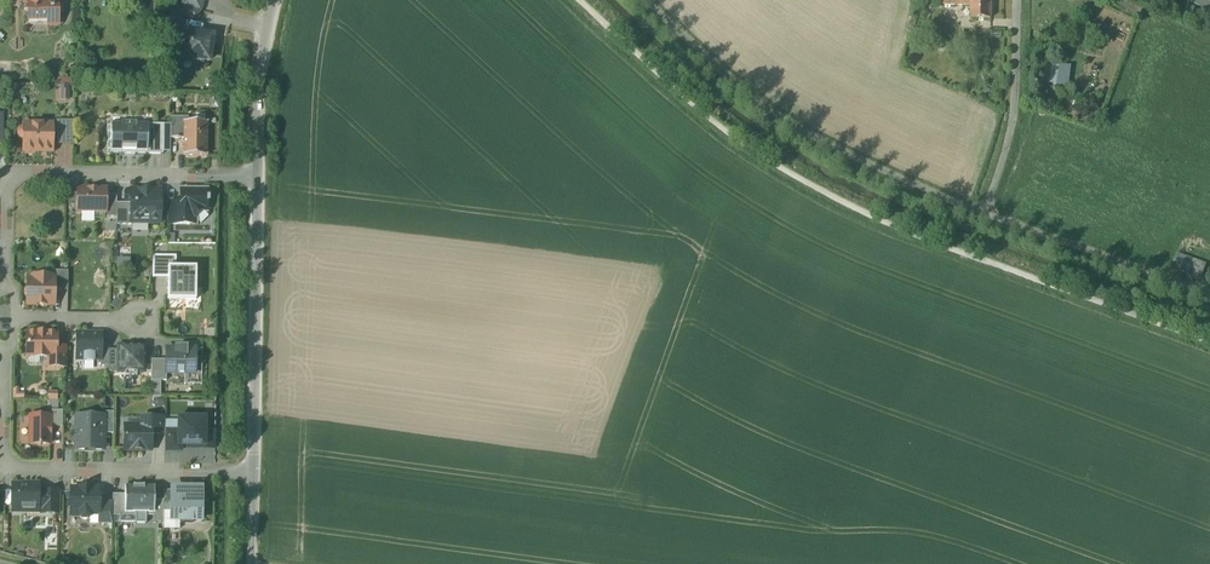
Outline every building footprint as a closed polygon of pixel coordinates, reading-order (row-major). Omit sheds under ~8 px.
[(29,22),(48,21),(48,26),(58,25),(58,0),(28,0),(29,22)] [(181,7),(183,8),(200,12),(202,13),(205,0),(183,0),(181,7)] [(971,19),(991,19),(991,0),(971,0),(971,19)] [(200,12),(183,8),(181,17),(198,21),(200,12)] [(213,36),(186,32),(182,57),(189,58),(189,60),(202,62),(202,60),(209,61),(213,36)] [(1046,85),(1059,85),(1059,63),(1046,62),(1046,85)] [(188,118),(171,118),(171,139),(184,139),(184,123),(188,123),(188,118)] [(73,122),(56,121),(56,143),(73,143),(73,122)] [(137,121),(122,121),(122,124),(111,124),(110,154),(147,154),(148,124),(137,124),(137,121)] [(188,123),(184,123),(184,139),(184,155),(183,155),(183,156),(207,157),(207,156),(207,124),(208,124),(208,123),(188,123)] [(164,125),(148,124),(147,154),(163,155),(164,125)] [(53,125),(24,125),(24,130),(23,130),(20,131),(18,134),(18,137),(20,139),(22,140),(24,140),(23,152),(26,152),(27,154),(33,154),(34,152),(52,152),(53,125)] [(106,190),(78,190),(78,213),(105,213),(106,213),(106,196),(106,190)] [(160,191),(131,190),(131,203),(131,216),(149,217),(149,223),(160,223),(160,191)] [(206,192),(181,191),(181,203),(180,225),(190,225),(190,217),(193,217),(201,209),(201,206),(208,206),(208,204),(209,204),(209,199),(208,199),(208,197),(206,197),(206,192)] [(117,196),(106,196),(106,213),(105,213),(105,218),(116,218),(116,203),(117,196)] [(131,203),(116,203),(116,218),(116,225),(131,225),(131,216),(131,203)] [(181,203),(168,203),(168,225),(180,225),(181,203)] [(153,276),(169,276),(169,264),(176,264),(176,254),(153,254),(153,276)] [(1178,254),(1173,267),(1200,275),(1204,262),(1178,254)] [(176,264),(169,264),(169,276),(169,298),(197,298),(197,264),(176,264)] [(68,271),(54,271),(52,274),(51,277),(55,277),(54,291),(68,291),(68,271)] [(42,280),(28,280),(28,288),(25,291),(25,295),(28,298),(28,305),(54,305),(54,291),(55,277),(51,277),(45,277),(42,280)] [(37,333),(37,334),(27,334),(27,358),(48,358),(48,368),(67,368),(67,347),(66,347),(66,351),(57,351),(57,334),(47,334),(47,333),(37,333)] [(102,334),(77,334),(76,359),(84,359),(84,362),(94,362),(94,360),(101,360),(102,360),(102,344),(102,334)] [(144,347),(118,347),(118,350),(118,372),(125,372),(125,377),(136,377),(136,372),(144,372),(144,347)] [(186,348),(176,348),(176,350),(166,350),(166,361),(166,374),(167,374),(195,374),(195,350),(186,350),(186,348)] [(118,350),(109,350),(108,367),(108,372),(118,372),(118,350)] [(166,361),(152,361),(151,381),(166,382),(167,374),(166,374),(166,361)] [(50,408),(58,408),(57,395),(49,396),(50,408)] [(63,411),(50,411),(50,417),(51,417),(50,427),(51,427),(63,427),(63,411)] [(114,412),(102,412),(102,417),(103,417),(103,434),(113,434),(114,412)] [(50,417),(30,417),(30,445),(39,445),(39,446),(41,446),(41,445),(50,445),(50,435),(51,435),(51,427),(50,427),(51,417),(50,417)] [(96,417),(84,417),(85,417),(81,417),(81,429),(77,429),(74,429),(74,440),(77,440),(77,450),(84,450),(84,449),(95,449),(95,450),(103,450),(103,434),(103,417),(102,417),(96,417)] [(177,417),(176,448),(207,448),(207,417),(177,417)] [(165,418),(147,418),(147,426),(151,426),(151,434),(165,435),(165,418)] [(147,426),(125,426),(124,450),(151,451),(151,434),(151,426),(147,426)] [(39,485),(23,485),(23,486),(13,486),(12,512),(25,512),(25,510),(42,510),(42,507),(39,507),(39,494),(39,485)] [(144,486),(133,486),(125,486),(124,495),(124,513),(135,514),(146,514),(154,514),(155,501),(155,486),(144,486)] [(80,488),(80,489),(71,489),(71,500),(69,502),(69,509),(71,511),(71,516),(80,516),(80,517),(82,520),(88,520),(90,518),(90,516),(99,516),(99,503),(100,490),(90,489),(90,488),(80,488)] [(202,489),(179,489),(179,491),(171,491),(171,512),(170,520),(180,520),(180,524),(192,524),(192,520),(202,520),(202,519),(202,489)] [(59,493),(42,492),(42,494),(39,494),(39,507),(42,507),(42,510),(42,514),(59,514),(59,493)] [(124,495),(113,495),(113,503),(112,516),(120,516),(120,513),(124,513),(124,495)] [(163,501),(155,501),(154,514),(154,522),(163,522),(163,511),(163,501)] [(113,503),(99,503),(99,516),(99,524),(112,525),(112,516),(113,503)] [(146,514),(135,514),(135,524),(146,524),(146,514)]
